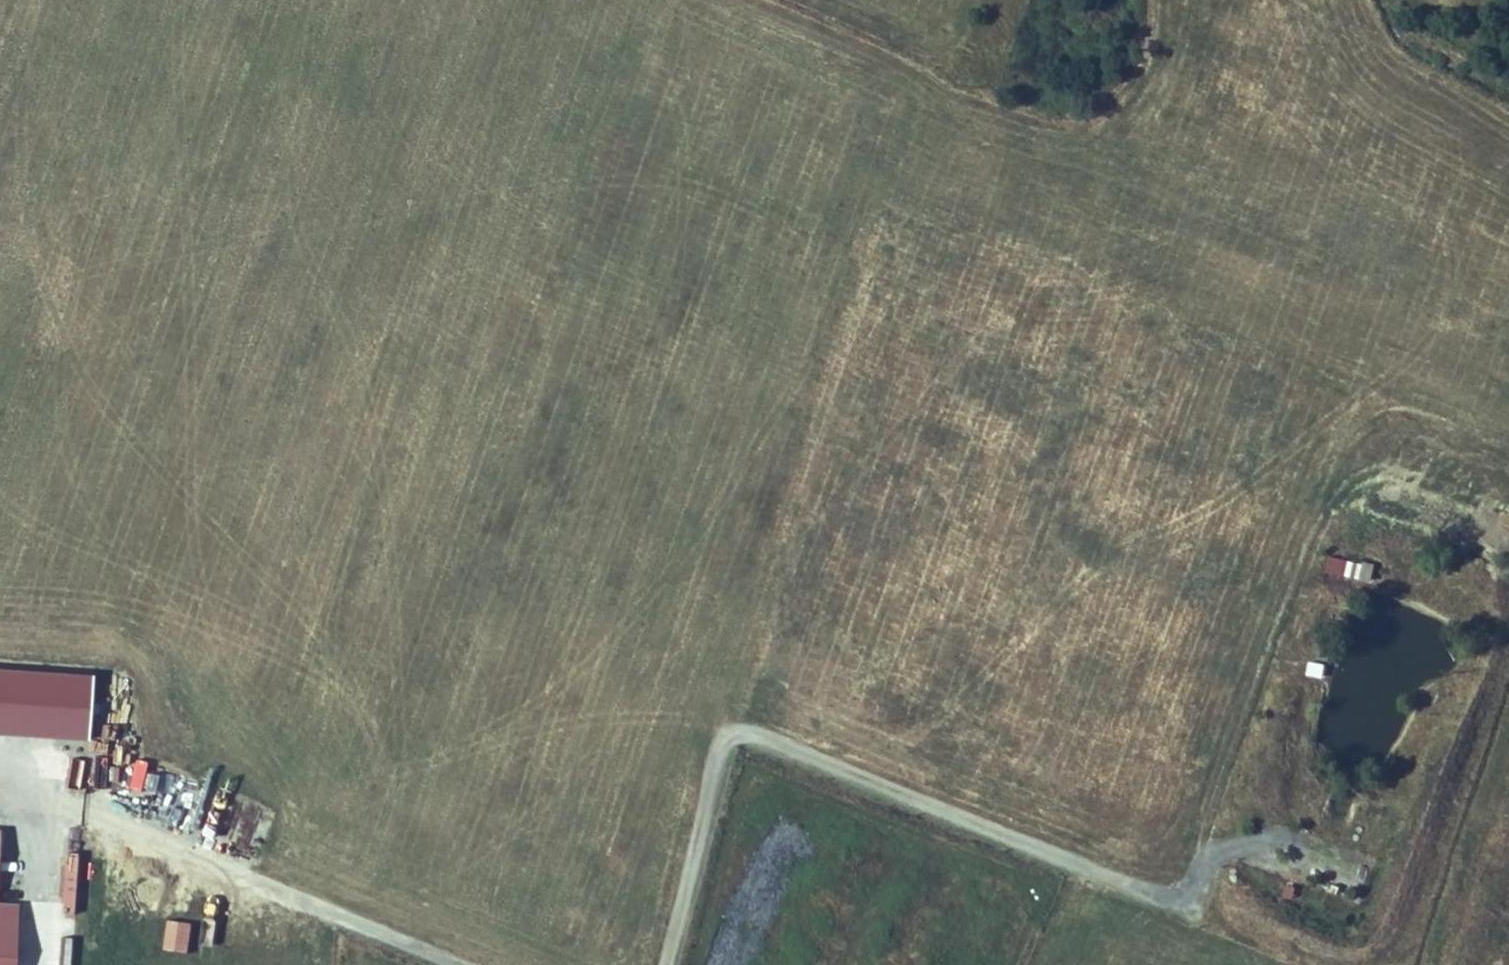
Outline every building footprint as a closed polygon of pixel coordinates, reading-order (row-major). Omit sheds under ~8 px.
[(1374,565),(1327,555),(1324,570),(1371,580),(1374,565)] [(0,671),(0,730),(91,736),(95,677),(0,671)] [(18,904),(0,903),(0,964),(15,964),(18,904)]
